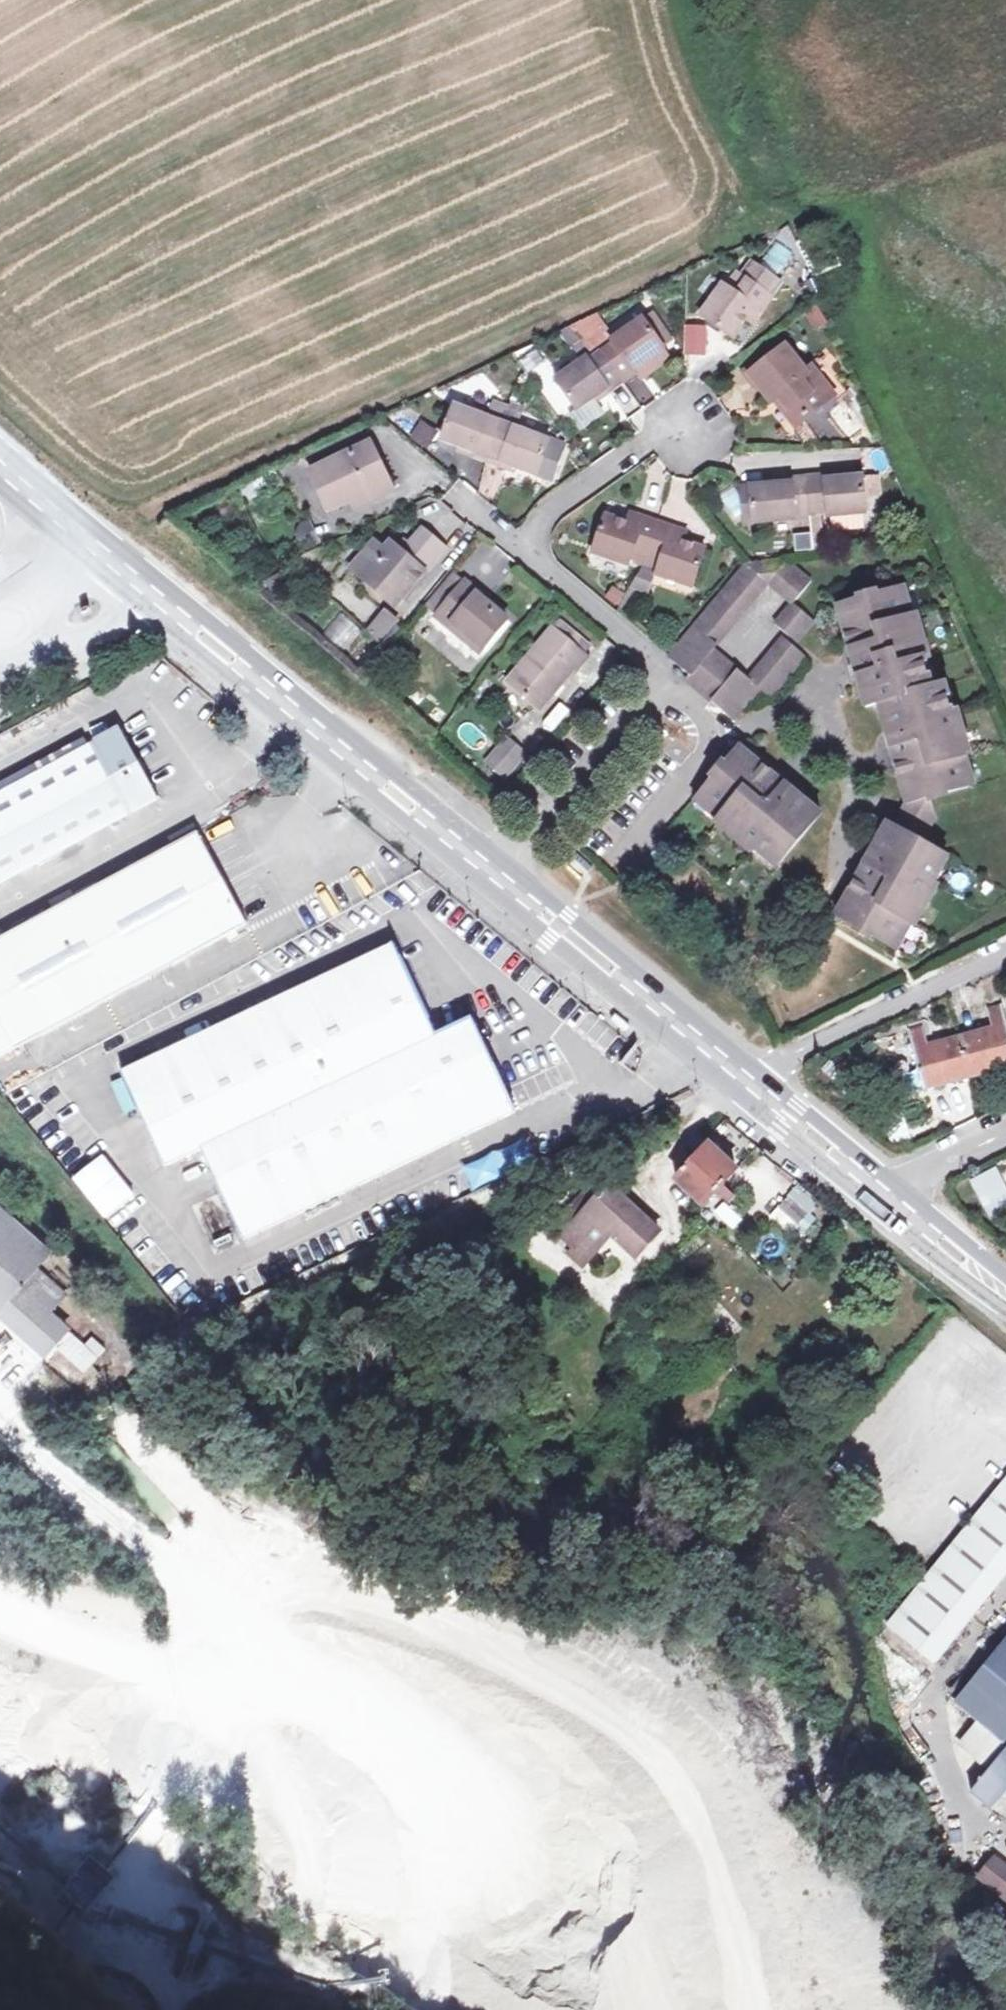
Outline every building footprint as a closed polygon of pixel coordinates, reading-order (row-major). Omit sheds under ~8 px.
[(733,290),(744,277),(739,274),(729,288),(733,290)] [(775,297),(744,277),(733,290),(729,288),(724,284),(701,316),(735,339),(748,320),(756,308),(764,314),(775,297)] [(814,330),(829,322),(818,301),(803,309),(814,330)] [(756,308),(748,320),(755,326),(764,314),(756,308)] [(614,345),(603,353),(626,385),(638,376),(635,371),(648,363),(666,350),(645,319),(612,342),(614,345)] [(683,322),(682,353),(705,354),(705,323),(683,322)] [(754,375),(789,347),(784,341),(749,369),(754,375)] [(808,372),(789,347),(754,375),(774,402),(781,396),(792,411),(832,388),(815,367),(808,372)] [(626,385),(603,353),(592,360),(590,357),(557,381),(578,411),(597,399),(609,391),(612,395),(626,385)] [(635,371),(638,376),(640,379),(653,371),(648,363),(635,371)] [(609,391),(597,399),(600,403),(612,395),(609,391)] [(831,392),(793,413),(800,423),(835,396),(831,392)] [(781,396),(774,402),(785,415),(792,411),(781,396)] [(490,400),(487,412),(518,419),(521,407),(490,400)] [(490,418),(455,405),(443,441),(476,453),(474,459),(486,464),(499,427),(489,422),(490,418)] [(794,428),(800,423),(793,413),(790,415),(785,418),(794,428)] [(409,440),(424,448),(435,428),(420,420),(409,440)] [(551,441),(501,423),(499,427),(486,464),(501,469),(503,463),(517,468),(538,477),(551,441)] [(373,445),(312,473),(325,501),(347,491),(351,500),(390,483),(373,445)] [(503,463),(501,469),(514,474),(517,468),(503,463)] [(794,514),(811,512),(825,511),(826,516),(830,515),(865,512),(868,512),(865,477),(823,480),(822,476),(791,478),(792,482),(750,485),(752,521),(794,518),(794,514)] [(390,483),(351,500),(356,510),(398,491),(393,481),(390,483)] [(752,521),(750,485),(740,486),(742,522),(752,521)] [(347,491),(325,501),(330,511),(351,500),(347,491)] [(631,512),(628,523),(641,527),(645,516),(631,512)] [(866,523),(865,512),(830,515),(831,527),(835,530),(862,528),(866,523)] [(672,536),(675,526),(659,521),(645,516),(641,527),(628,523),(610,517),(604,520),(593,553),(631,566),(634,558),(635,553),(661,561),(659,568),(657,574),(694,587),(706,548),(686,541),(672,536)] [(688,531),(675,526),(672,536),(686,541),(688,531)] [(385,551),(375,543),(357,565),(400,601),(424,573),(426,574),(446,551),(424,532),(411,548),(406,555),(399,550),(391,544),(385,551)] [(792,552),(812,551),(811,532),(791,533),(792,552)] [(459,574),(492,591),(509,556),(477,540),(459,574)] [(405,543),(399,550),(406,555),(411,548),(405,543)] [(634,558),(646,563),(659,568),(661,561),(635,553),(634,558)] [(691,675),(715,648),(772,584),(795,604),(812,583),(788,562),(748,566),(669,656),(691,675)] [(901,590),(895,592),(898,604),(905,602),(901,590)] [(476,592),(440,612),(436,617),(449,628),(452,624),(483,649),(506,621),(476,596),(478,593),(476,592)] [(870,675),(860,679),(869,709),(880,705),(925,691),(921,679),(929,676),(924,661),(930,658),(921,629),(915,631),(910,618),(905,602),(898,604),(895,592),(838,610),(846,637),(869,630),(873,643),(861,648),(856,651),(855,653),(854,656),(855,659),(857,662),(860,664),(863,664),(867,663),(870,675)] [(817,623),(795,604),(777,625),(799,644),(817,623)] [(376,638),(394,616),(383,607),(365,628),(376,638)] [(322,636),(340,650),(359,627),(340,612),(322,636)] [(917,615),(910,618),(915,631),(921,629),(917,615)] [(560,624),(555,631),(582,654),(588,647),(560,624)] [(582,654),(555,631),(552,629),(507,686),(539,712),(573,670),(576,672),(587,658),(582,654)] [(846,637),(860,679),(870,675),(867,663),(863,664),(860,664),(857,662),(855,659),(854,656),(855,653),(856,651),(861,648),(873,643),(869,630),(846,637)] [(749,679),(764,693),(771,700),(805,659),(784,640),(749,679)] [(740,671),(715,648),(691,675),(687,680),(712,702),(740,671)] [(764,693),(749,679),(740,671),(712,702),(737,723),(764,693)] [(933,689),(929,676),(921,679),(925,691),(933,689)] [(943,685),(936,688),(940,700),(947,698),(943,685)] [(420,686),(407,699),(429,721),(442,708),(420,686)] [(961,744),(969,741),(959,711),(952,713),(947,698),(940,700),(936,688),(933,689),(925,691),(880,705),(890,736),(912,728),(916,742),(901,747),(898,749),(898,752),(898,756),(900,759),(904,761),(909,760),(913,773),(902,776),(911,805),(931,799),(966,788),(962,773),(970,771),(965,756),(961,744)] [(890,736),(902,776),(913,773),(909,760),(904,761),(900,759),(898,756),(898,752),(898,749),(901,747),(916,742),(912,728),(890,736)] [(0,797),(0,888),(158,803),(120,731),(0,797)] [(483,760),(506,779),(527,753),(505,734),(483,760)] [(973,754),(969,741),(961,744),(965,756),(973,754)] [(758,777),(765,769),(742,751),(705,793),(714,802),(710,807),(723,819),(733,827),(728,833),(764,863),(769,857),(773,852),(784,860),(821,816),(798,796),(783,814),(773,805),(782,794),(784,790),(784,786),(781,784),(779,783),(777,782),(775,782),(773,783),(769,787),(758,777)] [(798,796),(765,769),(758,777),(769,787),(773,783),(775,782),(777,782),(779,783),(781,784),(784,786),(784,790),(782,794),(773,805),(783,814),(798,796)] [(975,786),(970,771),(962,773),(966,788),(975,786)] [(700,799),(710,807),(714,802),(705,793),(700,799)] [(911,805),(895,829),(923,846),(938,821),(931,799),(911,805)] [(718,825),(728,833),(733,827),(723,819),(718,825)] [(890,826),(874,853),(894,865),(886,876),(873,868),(870,868),(868,869),(866,870),(864,873),(864,877),(866,881),(869,883),(861,895),(852,890),(837,916),(886,945),(893,933),(900,938),(909,924),(915,913),(921,917),(937,889),(931,886),(941,871),(933,867),(940,855),(923,846),(895,829),(890,826)] [(3,1057),(249,927),(199,834),(2,942),(0,943),(0,1053),(3,1057)] [(779,866),(784,860),(773,852),(769,857),(779,866)] [(874,853),(852,890),(861,895),(869,883),(866,881),(864,877),(864,873),(866,870),(868,869),(870,868),(873,868),(886,876),(894,865),(874,853)] [(933,867),(941,871),(948,860),(940,855),(933,867)] [(914,927),(921,917),(915,913),(909,924),(914,927)] [(893,933),(886,945),(893,949),(900,938),(893,933)] [(201,1150),(243,1239),(511,1115),(468,1022),(435,1038),(394,948),(123,1074),(167,1165),(201,1150)] [(907,1032),(923,1090),(1005,1067),(1005,1026),(1001,1007),(986,1011),(991,1030),(927,1046),(922,1028),(907,1032)] [(636,1022),(620,1010),(615,1016),(630,1029),(636,1022)] [(110,1084),(120,1112),(129,1109),(119,1081),(110,1084)] [(469,1189),(533,1161),(523,1139),(460,1166),(469,1189)] [(683,1171),(676,1180),(703,1205),(735,1170),(709,1144),(694,1159),(689,1155),(679,1167),(683,1171)] [(102,1219),(136,1195),(105,1152),(71,1176),(102,1219)] [(1005,1209),(1005,1182),(1000,1166),(970,1177),(985,1217),(1005,1209)] [(600,1178),(547,1234),(557,1243),(563,1236),(575,1247),(568,1255),(581,1267),(611,1235),(635,1258),(659,1232),(600,1178)] [(791,1231),(817,1202),(797,1185),(772,1213),(791,1231)] [(713,1213),(735,1228),(743,1216),(721,1201),(713,1213)] [(0,1217),(0,1330),(9,1338),(12,1335),(56,1377),(68,1367),(103,1398),(115,1386),(35,1309),(65,1278),(0,1217)] [(216,1253),(235,1245),(230,1232),(211,1240),(216,1253)] [(974,1616),(1005,1577),(1005,1478),(926,1578),(974,1616)] [(888,1625),(935,1665),(974,1616),(926,1578),(888,1625)] [(955,1702),(978,1722),(959,1745),(988,1769),(970,1792),(1005,1822),(1005,1640),(955,1702)] [(66,1835),(47,1858),(67,1874),(85,1851),(66,1835)] [(88,1854),(59,1892),(85,1912),(114,1873),(88,1854)] [(977,1876),(1005,1899),(1005,1867),(993,1857),(977,1876)]
